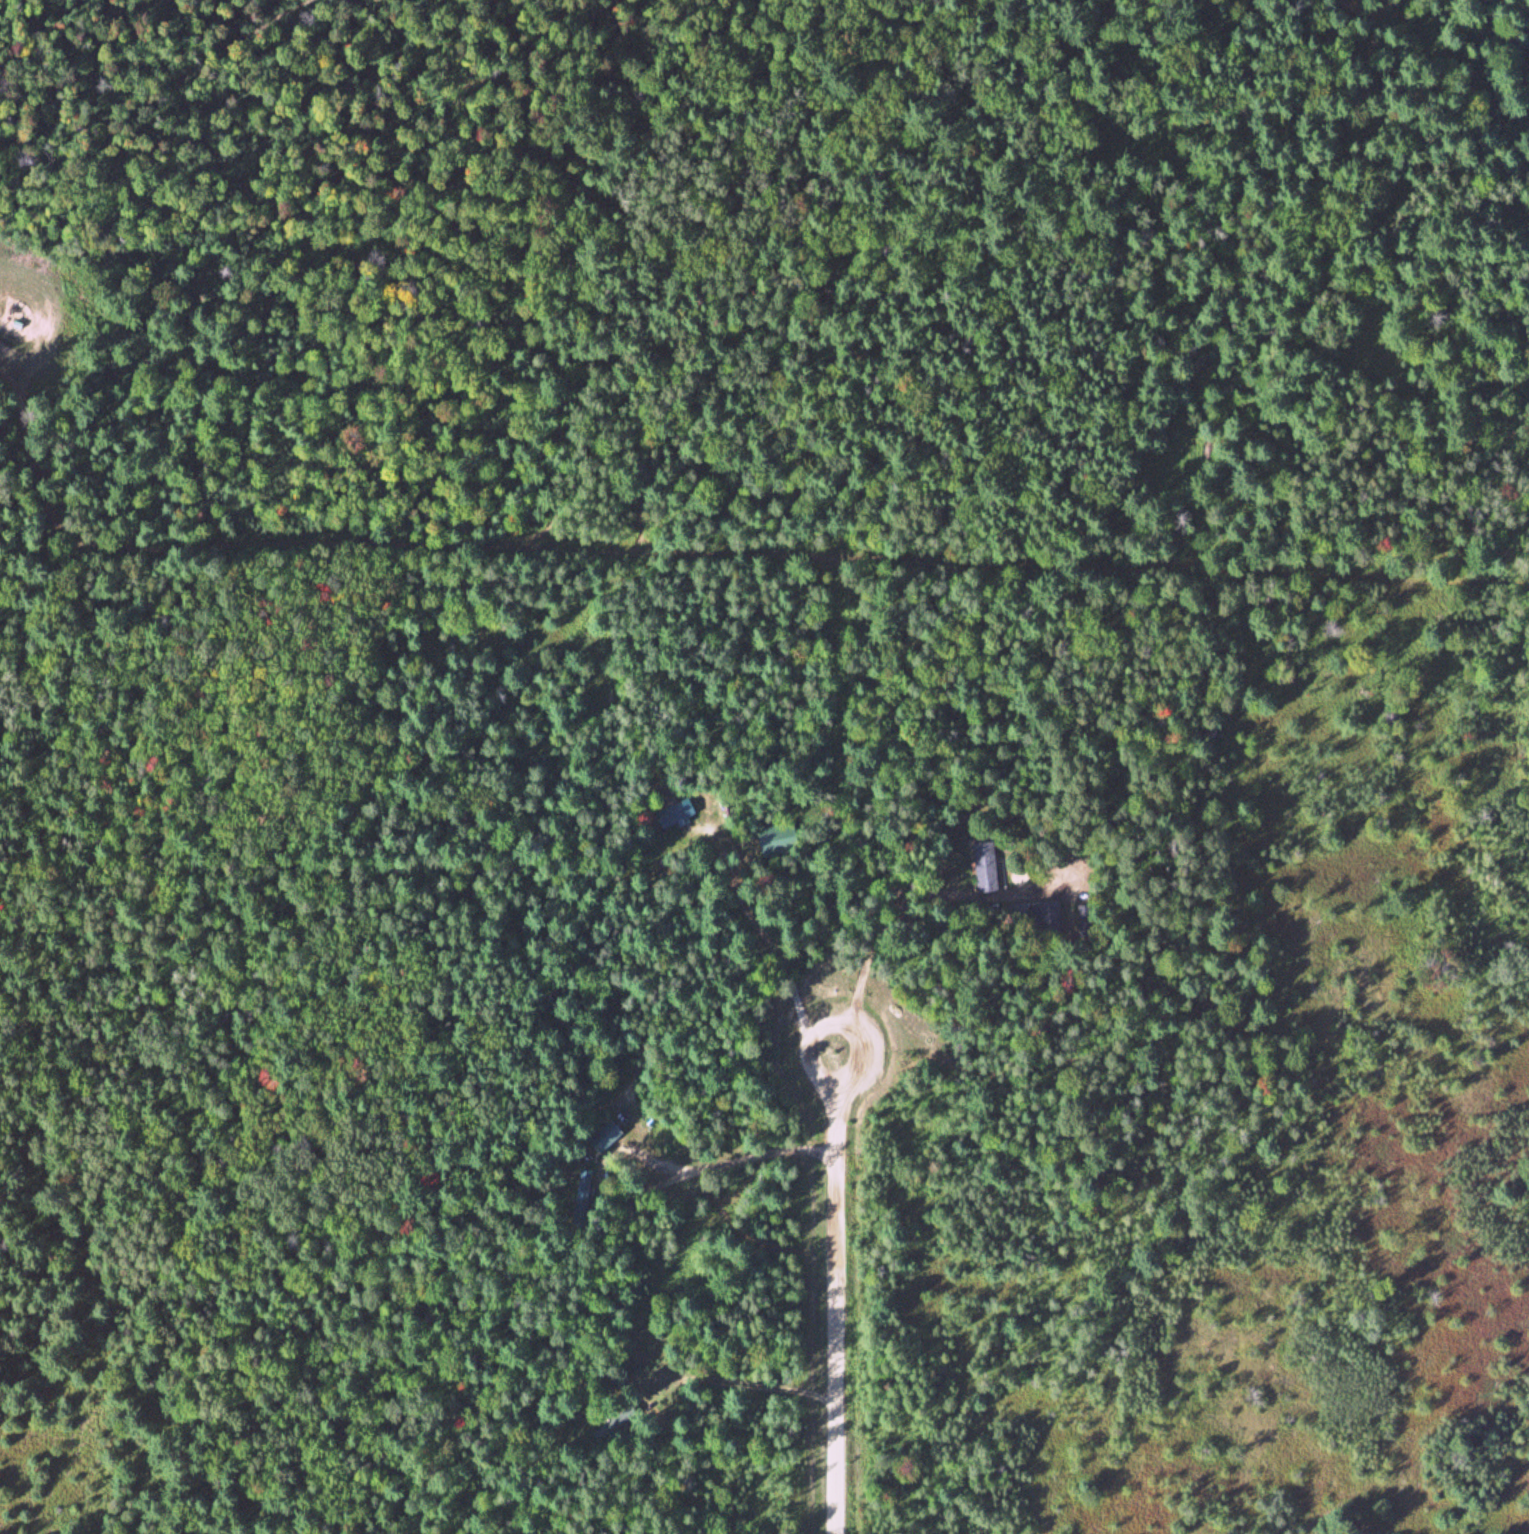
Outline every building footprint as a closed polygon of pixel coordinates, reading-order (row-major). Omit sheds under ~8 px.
[(696,814),(689,798),(655,814),(662,829),(696,814)] [(993,843),(972,844),(974,891),(995,890),(993,843)] [(1039,902),(1039,936),(1058,936),(1058,902),(1039,902)] [(1026,904),(1009,904),(1009,918),(1026,918),(1026,904)] [(600,1156),(622,1135),(608,1121),(587,1141),(600,1156)]
